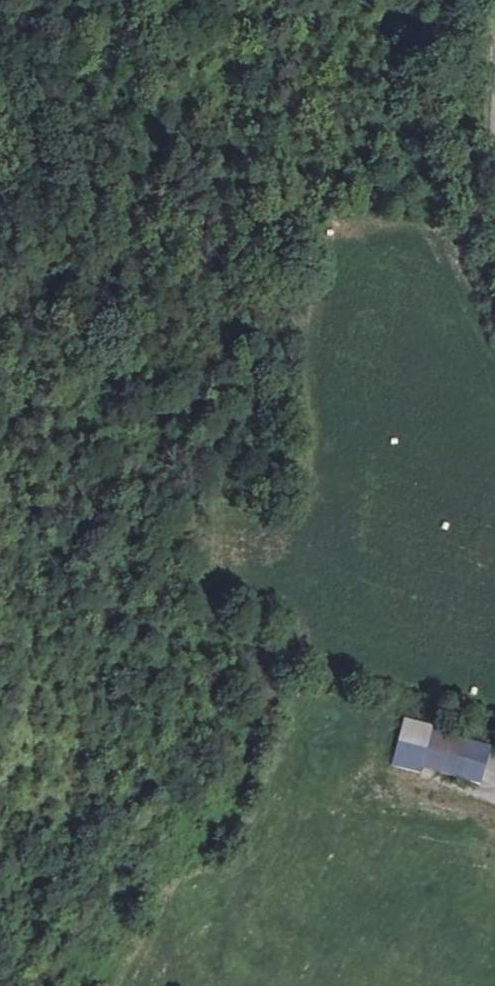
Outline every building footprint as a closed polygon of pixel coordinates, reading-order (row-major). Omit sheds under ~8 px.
[(391,761),(479,785),(491,742),(402,719),(391,761)]
